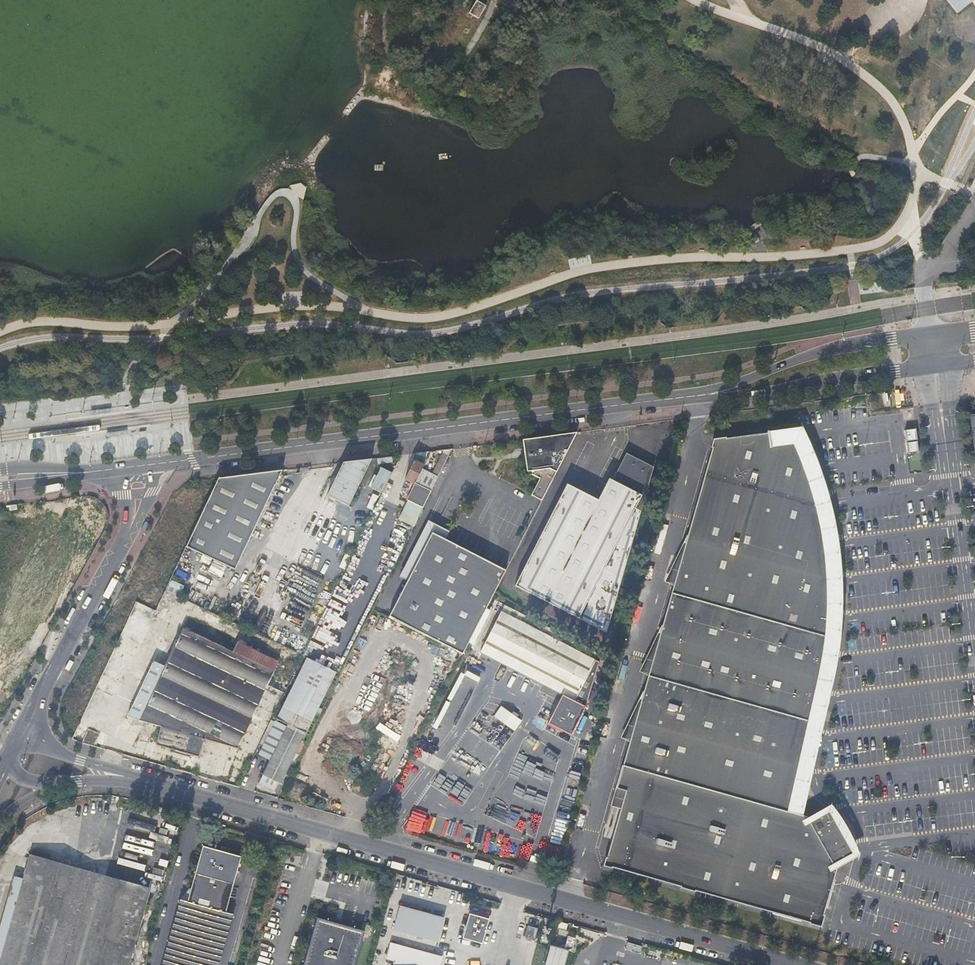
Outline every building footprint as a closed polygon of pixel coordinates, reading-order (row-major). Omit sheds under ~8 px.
[(467,13),(477,19),(485,5),(476,0),(475,0),(467,13)] [(958,14),(974,0),(947,0),(958,14)] [(852,167),(849,173),(854,176),(857,170),(854,168),(852,167)] [(301,183),(291,185),(296,195),(304,200),(307,188),(301,183)] [(762,225),(759,221),(750,226),(752,231),(757,228),(762,225)] [(915,430),(904,432),(906,443),(917,441),(915,430)] [(793,793),(797,774),(804,743),(806,743),(809,729),(808,728),(811,715),(812,715),(814,707),(812,707),(817,686),(823,653),(825,654),(827,637),(826,636),(828,616),(828,589),(829,589),(828,575),(827,575),(825,559),(820,525),(817,513),(819,513),(815,499),(814,499),(809,482),(805,470),(800,457),(794,446),(796,445),(795,443),(793,439),(791,437),(790,436),(788,434),(784,433),(778,433),(778,434),(768,436),(768,432),(766,432),(766,434),(721,440),(721,439),(712,440),(710,449),(711,450),(687,537),(686,537),(683,544),(685,545),(662,627),(661,627),(658,634),(659,635),(643,693),(639,700),(641,701),(616,790),(625,792),(607,859),(605,859),(603,868),(612,870),(612,869),(680,888),(680,889),(695,893),(695,892),(792,919),(812,925),(812,926),(821,929),(824,920),(822,919),(836,871),(833,866),(833,865),(846,857),(823,817),(810,824),(809,823),(806,818),(789,813),(789,811),(791,812),(795,793),(793,793)] [(541,501),(576,433),(522,439),(526,472),(527,472),(539,478),(530,495),(541,501)] [(427,451),(417,453),(405,479),(414,483),(424,464),(419,461),(420,458),(423,459),(427,451)] [(440,451),(432,473),(437,475),(433,486),(440,488),(451,454),(440,451)] [(371,459),(342,462),(326,495),(347,506),(371,459)] [(515,586),(575,616),(605,632),(641,511),(636,508),(655,470),(633,459),(619,485),(610,480),(600,501),(567,485),(515,586)] [(371,486),(382,490),(389,471),(378,467),(371,486)] [(281,470),(217,478),(214,486),(185,547),(234,570),(281,470)] [(155,611),(158,605),(164,591),(185,547),(214,486),(175,491),(125,597),(155,611)] [(414,525),(423,506),(408,500),(399,518),(414,525)] [(477,626),(495,592),(499,584),(506,571),(445,540),(432,533),(407,582),(388,618),(398,623),(433,640),(462,655),(477,626)] [(164,591),(158,605),(176,612),(182,599),(164,591)] [(631,618),(638,620),(642,605),(636,603),(631,618)] [(555,692),(540,720),(555,728),(563,733),(585,708),(597,662),(501,613),(481,652),(555,692)] [(140,721),(183,629),(172,623),(128,718),(140,721)] [(162,728),(205,740),(239,750),(274,672),(262,666),(264,661),(256,658),(254,662),(183,629),(140,721),(141,722),(151,725),(162,728)] [(259,784),(268,788),(328,668),(319,664),(307,659),(276,721),(288,726),(271,761),(263,777),(259,784)] [(328,668),(268,788),(277,792),(336,672),(328,668)] [(492,716),(514,731),(521,720),(499,706),(492,716)] [(586,732),(594,734),(598,717),(591,715),(586,732)] [(555,728),(540,720),(537,723),(553,731),(555,728)] [(259,755),(271,761),(288,726),(276,721),(259,755)] [(146,739),(151,725),(141,722),(136,736),(146,739)] [(198,760),(205,740),(162,728),(159,736),(152,734),(149,743),(198,760)] [(428,829),(430,815),(415,812),(412,826),(428,829)] [(829,812),(809,823),(810,824),(823,817),(846,857),(833,865),(833,866),(853,855),(829,812)] [(188,901),(225,912),(233,883),(238,868),(240,857),(204,846),(196,872),(191,888),(188,901)] [(0,963),(0,964),(129,964),(151,888),(31,853),(24,878),(0,963)] [(0,922),(0,963),(24,878),(13,875),(0,922)] [(191,888),(180,899),(188,901),(191,888)] [(180,899),(162,964),(218,964),(232,914),(225,912),(188,901),(180,899)] [(390,929),(436,941),(442,917),(396,905),(390,929)] [(490,920),(470,915),(464,938),(459,960),(478,964),(490,920)] [(316,917),(303,964),(355,964),(365,930),(316,917)] [(528,927),(526,936),(535,938),(537,929),(528,927)] [(568,935),(565,946),(573,948),(576,937),(568,935)] [(440,956),(391,942),(387,957),(396,959),(397,960),(399,954),(437,964),(440,956)] [(550,945),(544,964),(563,964),(567,950),(550,945)]
